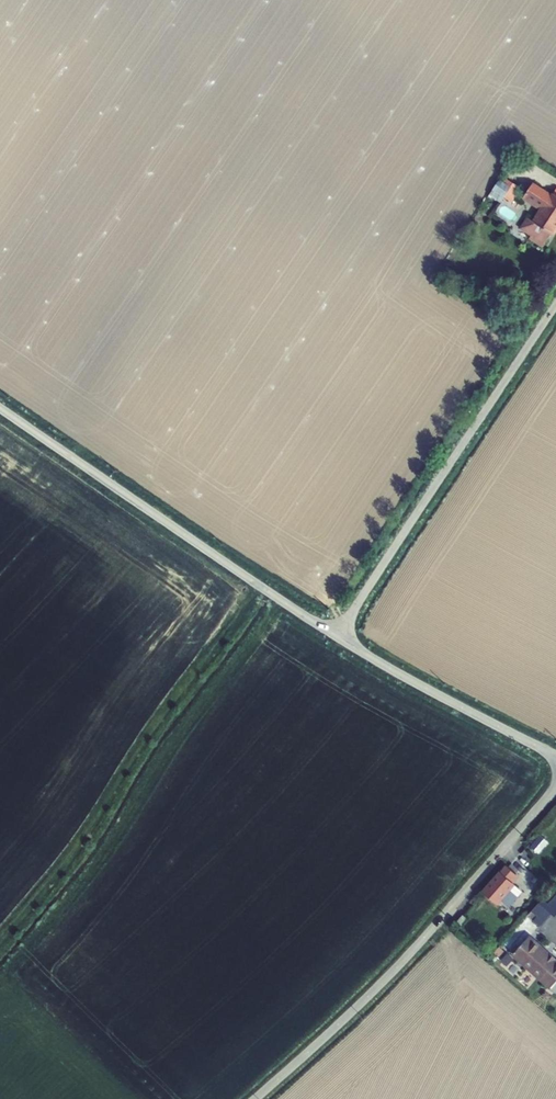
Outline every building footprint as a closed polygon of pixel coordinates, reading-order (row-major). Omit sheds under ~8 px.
[(502,201),(504,198),(511,187),(500,180),(491,193),(502,201)] [(555,189),(552,196),(533,183),(532,184),(555,200),(555,190),(555,189)] [(504,198),(511,202),(520,189),(513,184),(511,187),(504,198)] [(532,184),(523,197),(543,210),(535,222),(528,218),(521,228),(532,234),(529,238),(543,247),(552,233),(552,234),(555,229),(555,200),(532,184)] [(549,842),(541,835),(531,846),(539,854),(549,842)] [(506,866),(501,872),(500,872),(483,891),(497,903),(500,900),(514,884),(513,884),(519,877),(506,866)] [(523,892),(514,884),(500,900),(509,908),(523,892)] [(543,899),(539,903),(550,913),(554,908),(543,899)] [(539,903),(528,916),(540,927),(552,915),(550,913),(539,903)] [(467,919),(463,915),(456,923),(461,927),(467,919)] [(530,936),(520,947),(513,955),(512,956),(549,990),(555,982),(555,959),(530,936)] [(509,952),(513,955),(520,947),(516,944),(509,952)] [(514,959),(507,953),(501,961),(507,967),(514,959)]
